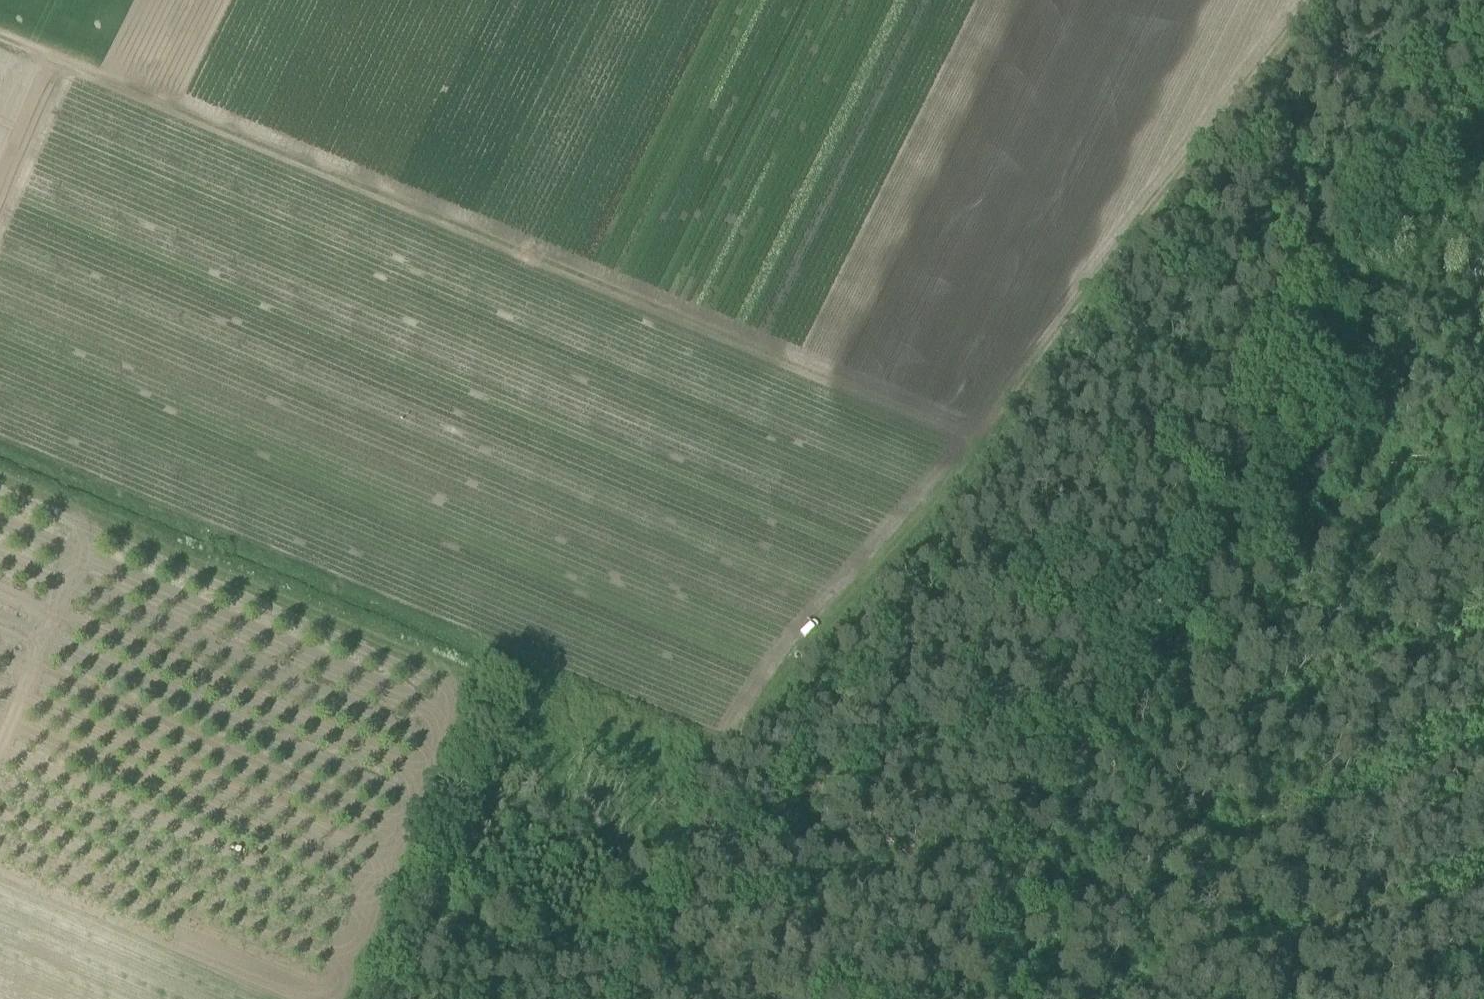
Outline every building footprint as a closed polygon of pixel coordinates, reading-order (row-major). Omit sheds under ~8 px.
[(818,659),(815,661),(813,664),(814,667),(825,673),(830,664),(818,659)]
